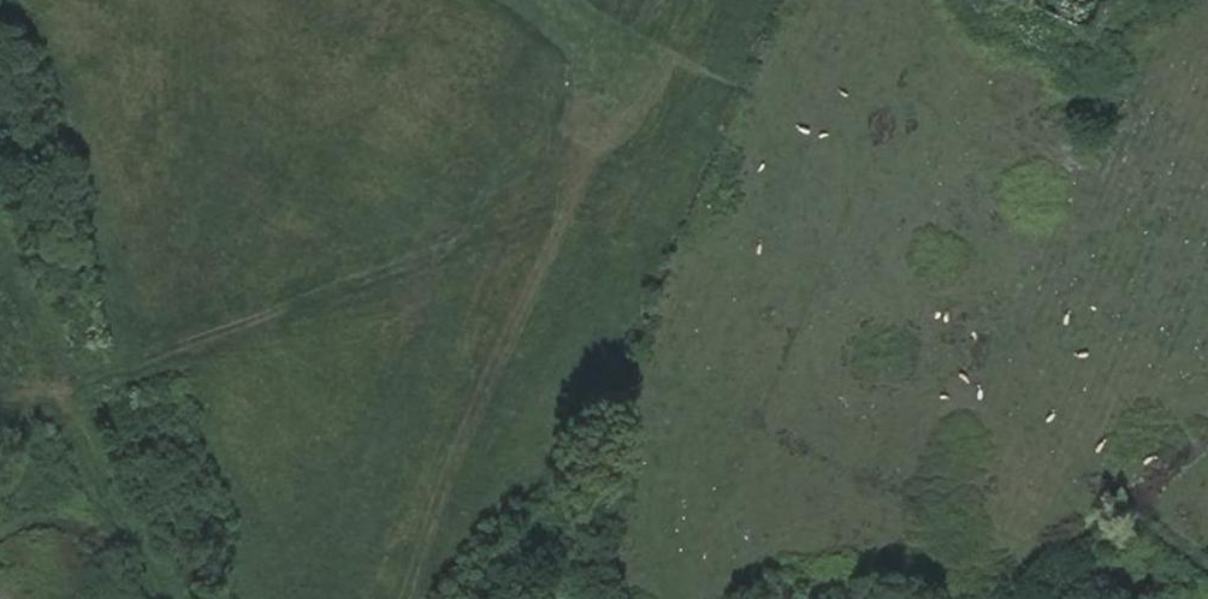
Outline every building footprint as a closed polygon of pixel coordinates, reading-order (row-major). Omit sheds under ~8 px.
[(1060,0),(1025,0),(1055,12),(1060,0)] [(1100,0),(1060,0),(1055,12),(1090,26),(1100,0)]
